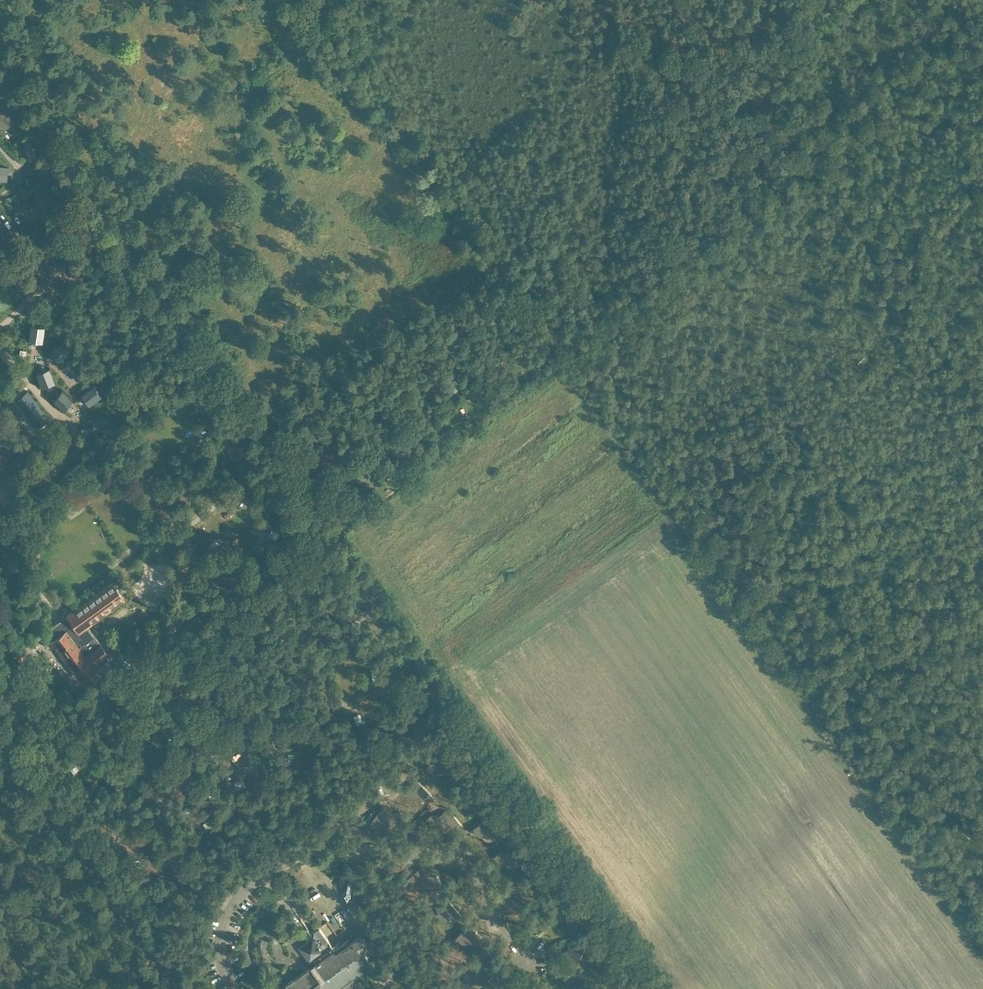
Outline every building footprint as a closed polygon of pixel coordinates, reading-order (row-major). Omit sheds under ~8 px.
[(80,56),(93,43),(86,36),(73,48),(80,56)] [(93,51),(82,58),(91,72),(102,65),(93,51)] [(135,69),(143,81),(155,73),(147,61),(135,69)] [(20,122),(0,110),(0,127),(12,134),(20,122)] [(29,160),(37,158),(31,140),(24,143),(29,160)] [(44,181),(56,172),(49,163),(37,172),(44,181)] [(183,163),(174,170),(180,178),(189,171),(183,163)] [(220,173),(229,185),(239,177),(230,165),(220,173)] [(7,181),(9,167),(0,166),(0,180),(7,181)] [(45,213),(56,204),(45,191),(34,200),(45,213)] [(19,210),(33,221),(41,211),(27,200),(19,210)] [(250,232),(255,242),(272,234),(266,223),(250,232)] [(23,225),(19,228),(23,234),(27,231),(23,225)] [(311,248),(318,244),(312,234),(305,238),(311,248)] [(13,270),(8,274),(12,278),(17,275),(13,270)] [(22,298),(30,292),(19,276),(11,282),(22,298)] [(233,314),(243,307),(234,296),(224,303),(233,314)] [(29,324),(27,340),(43,342),(45,327),(29,324)] [(223,324),(207,335),(212,343),(229,333),(223,324)] [(61,340),(48,350),(58,363),(70,353),(61,340)] [(49,367),(35,373),(41,388),(55,382),(49,367)] [(93,384),(81,393),(90,406),(103,396),(93,384)] [(267,387),(253,394),(259,404),(272,396),(267,387)] [(62,389),(52,401),(64,411),(74,399),(62,389)] [(27,390),(15,399),(36,428),(49,419),(27,390)] [(96,414),(93,429),(109,431),(111,416),(96,414)] [(169,426),(175,422),(169,414),(163,419),(169,426)] [(228,428),(217,437),(235,461),(247,453),(243,448),(247,445),(241,436),(236,439),(228,428)] [(287,524),(294,534),(300,531),(293,520),(287,524)] [(272,532),(264,536),(268,542),(275,538),(272,532)] [(44,632),(50,641),(49,641),(51,644),(53,647),(55,645),(77,675),(81,672),(90,685),(93,683),(96,680),(100,677),(92,666),(108,654),(100,644),(101,644),(87,625),(125,598),(111,580),(65,614),(66,616),(44,632)] [(348,665),(356,661),(352,653),(344,657),(348,665)] [(459,760),(447,753),(443,759),(447,772),(449,772),(452,767),(456,766),(459,760)] [(447,772),(443,759),(443,760),(430,763),(427,768),(433,772),(439,770),(444,773),(447,772)] [(429,792),(419,783),(415,787),(410,787),(406,792),(411,797),(424,796),(429,792)] [(463,800),(467,805),(480,808),(486,804),(482,799),(477,798),(474,793),(463,800)] [(389,826),(387,813),(382,808),(373,819),(378,823),(382,823),(386,827),(389,826)] [(449,810),(444,815),(444,829),(446,829),(450,825),(454,826),(459,821),(449,810)] [(388,813),(387,813),(389,826),(391,826),(395,822),(402,821),(406,816),(401,812),(388,813)] [(444,829),(444,815),(444,816),(431,815),(426,819),(431,824),(437,825),(441,829),(444,829)] [(488,838),(490,825),(486,819),(474,828),(479,833),(482,834),(486,838),(488,838)] [(491,825),(490,825),(488,838),(490,839),(495,835),(502,836),(507,832),(503,827),(491,825)] [(519,848),(513,852),(512,866),(514,866),(519,862),(523,863),(528,859),(519,848)] [(512,866),(513,852),(500,851),(495,855),(499,860),(506,861),(510,865),(512,866)] [(422,884),(423,873),(420,869),(408,878),(413,883),(422,884)] [(547,882),(539,872),(534,876),(529,875),(524,879),(528,884),(542,886),(547,882)] [(425,875),(423,873),(422,884),(436,885),(441,881),(437,876),(425,875)] [(522,907),(525,902),(514,895),(511,900),(506,902),(503,907),(508,911),(522,907)] [(456,918),(460,913),(452,904),(447,908),(442,908),(438,913),(442,917),(456,918)] [(564,928),(568,923),(565,908),(560,905),(552,918),(557,921),(557,924),(564,928)] [(288,983),(287,983),(286,984),(286,985),(285,986),(284,988),(310,988),(316,988),(318,988),(320,988),(321,988),(352,988),(354,978),(366,969),(371,976),(377,972),(363,952),(364,951),(365,951),(366,950),(366,949),(366,948),(367,947),(367,946),(367,945),(366,943),(366,942),(366,941),(365,940),(364,939),(362,938),(361,938),(360,937),(358,937),(357,937),(356,937),(355,938),(353,939),(351,936),(336,947),(334,947),(319,927),(311,933),(307,928),(302,932),(308,941),(299,947),(312,965),(288,983)] [(462,941),(476,941),(481,937),(476,932),(471,932),(467,927),(458,936),(462,941)] [(574,957),(580,955),(587,941),(585,937),(571,942),(572,947),(571,949),(574,957)] [(473,970),(478,980),(490,974),(493,968),(487,966),(475,971),(473,970)] [(468,984),(478,980),(473,970),(468,968),(462,981),(468,984)] [(567,978),(564,986),(571,988),(584,981),(586,976),(571,972),(570,977),(567,978)]
